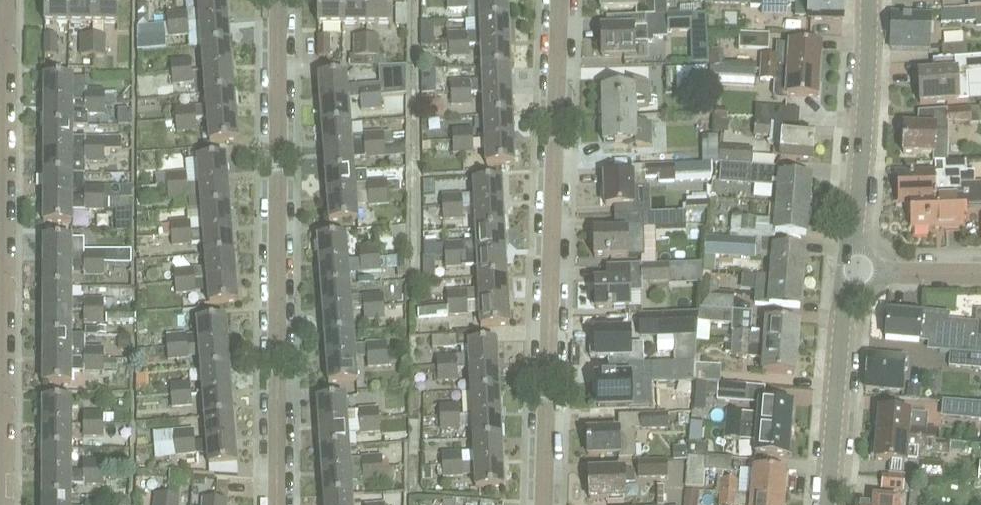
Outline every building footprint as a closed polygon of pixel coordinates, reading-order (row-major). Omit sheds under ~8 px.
[(69,22),(70,0),(46,0),(45,21),(69,22)] [(94,22),(94,0),(70,0),(69,22),(83,22),(83,36),(80,36),(80,56),(94,56),(94,22)] [(94,22),(94,56),(106,56),(106,36),(105,36),(105,22),(118,23),(118,0),(94,0),(94,22)] [(199,11),(187,12),(187,11),(167,13),(168,25),(188,24),(200,23),(200,21),(228,19),(227,0),(198,0),(199,11)] [(344,0),(319,0),(319,23),(343,24),(344,0)] [(343,24),(368,24),(368,0),(344,0),(343,24)] [(393,0),(368,0),(368,24),(392,24),(393,0)] [(468,10),(467,0),(447,0),(448,10),(468,10)] [(509,18),(508,0),(479,0),(480,19),(509,18)] [(637,15),(667,14),(667,0),(601,0),(601,8),(637,7),(637,15)] [(788,3),(808,3),(808,17),(842,18),(843,0),(788,0),(788,3)] [(405,5),(395,5),(395,25),(405,25),(405,5)] [(707,9),(693,10),(694,26),(708,26),(707,9)] [(942,23),(977,22),(976,9),(941,11),(942,23)] [(667,14),(668,31),(691,30),(691,13),(667,14)] [(929,51),(930,14),(892,13),(891,49),(929,51)] [(653,37),(668,36),(668,31),(667,14),(637,15),(630,15),(631,27),(601,28),(602,56),(635,55),(635,41),(654,41),(653,37)] [(469,43),(481,43),(510,42),(509,18),(480,19),(475,19),(476,31),(466,31),(466,30),(449,31),(449,44),(469,43)] [(230,43),(228,19),(200,21),(200,23),(188,24),(189,33),(201,32),(202,45),(230,43)] [(188,24),(168,25),(169,38),(189,36),(189,33),(188,24)] [(168,25),(138,27),(138,40),(169,38),(168,25)] [(768,49),(769,33),(740,32),(740,47),(768,49)] [(57,55),(57,35),(44,35),(44,55),(57,55)] [(354,57),(367,57),(367,36),(354,36),(354,57)] [(367,36),(367,57),(380,57),(380,37),(367,36)] [(318,37),(318,57),(331,57),(331,37),(318,37)] [(482,67),(511,66),(510,42),(481,43),(482,67)] [(762,54),(761,68),(776,69),(819,71),(821,44),(790,42),(790,45),(777,44),(776,55),(762,54)] [(204,70),(232,68),(230,43),(202,45),(204,70)] [(470,56),(469,43),(449,44),(450,57),(470,56)] [(942,46),(942,60),(968,59),(967,44),(942,46)] [(350,57),(350,67),(367,67),(367,57),(354,57),(350,57)] [(388,57),(380,57),(367,57),(367,67),(388,67),(388,57)] [(942,60),(942,72),(918,74),(919,104),(967,102),(966,76),(980,75),(980,58),(968,59),(942,60)] [(191,59),(171,60),(172,72),(192,71),(191,59)] [(482,67),(483,80),(471,80),(471,79),(451,79),(451,92),(471,91),(483,91),(512,90),(511,66),(482,67)] [(206,94),(234,92),(232,68),(204,70),(206,94)] [(708,95),(707,68),(675,69),(676,89),(676,97),(708,95)] [(817,97),(819,71),(776,69),(761,68),(760,79),(775,80),(774,95),(777,99),(788,100),(788,95),(817,97)] [(193,84),(192,71),(172,72),(173,85),(193,84)] [(361,98),(381,96),(407,94),(408,82),(349,87),(348,74),(318,77),(320,102),(349,99),(361,98)] [(44,77),(44,103),(73,103),(105,103),(105,88),(85,89),(85,90),(73,90),(73,78),(44,77)] [(729,107),(728,82),(717,83),(718,107),(729,107)] [(604,115),(636,115),(636,105),(650,105),(650,84),(635,84),(635,89),(603,89),(604,115)] [(484,115),(513,114),(512,90),(483,91),(484,115)] [(472,104),(471,91),(451,92),(452,105),(472,104)] [(206,94),(207,107),(195,108),(195,107),(175,108),(176,121),(196,119),(208,119),(236,116),(234,92),(206,94)] [(381,96),(361,98),(362,110),(382,108),(381,96)] [(322,126),(351,124),(349,99),(320,102),(322,126)] [(87,115),(104,115),(105,103),(73,103),(44,103),(44,126),(72,126),(87,126),(87,115)] [(798,125),(799,109),(771,107),(769,123),(772,123),(784,124),(798,125)] [(949,126),(970,125),(969,111),(949,111),(949,126)] [(485,139),(514,138),(513,114),(484,115),(485,139)] [(651,125),(637,125),(636,115),(604,115),(605,143),(637,142),(637,146),(652,146),(651,125)] [(209,143),(238,141),(236,116),(208,119),(209,143)] [(174,118),(143,121),(145,135),(175,132),(174,118)] [(196,119),(176,121),(177,133),(197,131),(196,119)] [(754,137),(770,138),(771,123),(755,122),(754,137)] [(772,123),(771,123),(770,138),(769,143),(773,147),(781,147),(780,160),(812,162),(814,135),(783,132),(784,124),(772,123)] [(324,150),(353,148),(351,124),(322,126),(324,150)] [(86,139),(72,139),(72,126),(44,126),(44,150),(72,151),(105,150),(105,137),(86,138),(86,139)] [(933,161),(944,161),(948,161),(949,132),(936,132),(936,128),(905,126),(904,153),(934,154),(933,161)] [(472,128),(453,129),(453,142),(473,141),(472,128)] [(364,134),(365,147),(384,146),(383,132),(364,134)] [(486,164),(515,162),(514,138),(485,139),(486,164)] [(473,141),(453,142),(454,154),(473,154),(473,141)] [(355,172),(354,159),(366,158),(366,159),(385,158),(384,146),(365,147),(353,148),(324,150),(326,174),(355,172)] [(721,147),(719,162),(751,164),(753,149),(721,147)] [(72,175),(72,163),(85,163),(85,164),(105,164),(105,150),(72,151),(44,150),(43,174),(72,175)] [(197,159),(198,171),(199,183),(227,181),(225,157),(197,159)] [(716,178),(715,159),(677,161),(678,180),(716,178)] [(966,160),(948,161),(944,161),(944,172),(899,174),(900,203),(912,202),(935,201),(935,190),(961,189),(961,187),(960,172),(967,172),(966,160)] [(720,162),(719,179),(754,181),(754,183),(778,185),(779,175),(776,174),(776,167),(720,162)] [(634,205),(633,187),(645,186),(645,179),(659,179),(659,182),(675,182),(674,166),(645,166),(645,167),(631,167),(631,175),(605,176),(606,206),(634,205)] [(168,185),(188,184),(187,172),(167,174),(168,185)] [(327,198),(356,196),(355,172),(326,174),(327,198)] [(84,187),(72,187),(72,175),(43,174),(43,198),(72,199),(84,199),(104,198),(104,186),(84,186),(84,187)] [(778,185),(777,205),(808,208),(811,177),(779,175),(778,185)] [(128,180),(108,178),(107,191),(127,193),(128,180)] [(474,204),(503,203),(502,179),(473,180),(474,204)] [(200,195),(201,207),(229,205),(227,181),(199,183),(200,195)] [(367,182),(368,195),(388,194),(387,181),(367,182)] [(169,197),(189,196),(188,184),(168,185),(169,197)] [(961,187),(961,189),(935,190),(935,201),(912,202),(913,226),(941,225),(941,226),(963,225),(962,201),(980,201),(980,187),(961,187)] [(357,206),(369,205),(369,207),(389,206),(388,194),(368,195),(356,196),(327,198),(329,222),(358,220),(357,206)] [(462,194),(442,196),(443,208),(463,207),(462,194)] [(84,199),(72,199),(43,198),(43,223),(71,223),(71,210),(104,211),(104,198),(84,199)] [(686,200),(686,210),(706,210),(706,200),(692,200),(686,200)] [(505,227),(503,203),(474,204),(476,228),(505,227)] [(229,205),(201,207),(202,220),(202,230),(202,231),(231,229),(229,205)] [(777,205),(775,220),(775,232),(806,235),(808,208),(777,205)] [(463,220),(463,207),(443,208),(444,221),(463,220)] [(685,213),(643,214),(644,229),(685,228),(685,213)] [(730,237),(730,238),(755,239),(765,240),(767,220),(756,219),(743,217),(732,217),(730,237)] [(171,221),(172,233),(192,231),(191,220),(171,221)] [(476,241),(464,241),(441,242),(442,255),(445,254),(477,253),(477,252),(506,251),(505,227),(476,228),(476,241)] [(628,241),(632,240),(631,228),(594,229),(594,257),(629,256),(628,241)] [(202,231),(202,230),(192,231),(172,233),(173,245),(204,242),(205,255),(233,253),(231,229),(202,231)] [(148,250),(162,250),(163,235),(148,235),(148,250)] [(754,259),(755,239),(730,238),(707,236),(706,256),(754,259)] [(319,263),(348,261),(347,237),(317,239),(319,263)] [(72,263),(83,263),(104,263),(104,252),(82,252),(82,239),(43,239),(43,263),(72,263)] [(360,248),(361,261),(380,259),(379,247),(360,248)] [(773,248),(771,277),(803,279),(805,251),(773,248)] [(462,267),(478,267),(478,277),(507,275),(506,251),(477,252),(477,253),(445,254),(445,269),(462,268),(462,267)] [(196,280),(235,277),(233,253),(205,255),(205,267),(175,269),(176,282),(196,280)] [(406,274),(404,254),(392,255),(392,262),(381,263),(382,277),(406,274)] [(361,261),(348,261),(319,263),(321,287),(350,285),(349,272),(361,271),(362,273),(381,272),(380,259),(361,261)] [(83,275),(104,276),(104,263),(83,263),(72,263),(43,263),(43,287),(71,287),(71,275),(83,275)] [(606,266),(606,280),(595,280),(595,294),(593,294),(590,296),(591,304),(593,307),(596,307),(596,308),(628,307),(628,293),(642,293),(642,284),(670,283),(670,264),(606,266)] [(478,277),(479,290),(479,301),(508,299),(507,275),(478,277)] [(197,292),(207,291),(208,303),(237,301),(235,277),(196,280),(176,282),(177,293),(196,291),(197,292)] [(800,308),(803,279),(771,277),(770,294),(757,293),(756,304),(800,308)] [(704,281),(703,307),(733,310),(734,294),(716,292),(716,282),(704,281)] [(323,311),(352,309),(350,285),(321,287),(323,311)] [(71,287),(43,287),(43,311),(71,311),(71,312),(83,312),(83,323),(104,324),(104,299),(71,299),(71,287)] [(114,316),(124,315),(124,304),(140,303),(139,287),(113,288),(114,316)] [(467,290),(447,291),(448,304),(468,303),(467,290)] [(363,295),(364,308),(384,306),(383,294),(363,295)] [(480,303),(480,314),(481,325),(510,323),(508,299),(479,301),(480,303)] [(468,303),(448,304),(448,317),(468,316),(468,314),(468,303)] [(418,318),(448,317),(448,305),(418,307),(418,318)] [(354,333),(353,320),(365,319),(365,321),(385,319),(384,306),(364,308),(352,309),(323,311),(324,335),(354,333)] [(71,335),(71,312),(71,311),(43,311),(43,335),(71,335)] [(767,321),(766,336),(750,334),(750,333),(751,333),(753,312),(733,311),(731,332),(733,332),(732,344),(797,349),(799,324),(767,321)] [(977,324),(976,324),(948,322),(949,314),(921,312),(920,316),(887,313),(885,339),(919,341),(919,338),(941,340),(940,351),(980,355),(980,339),(976,339),(977,324)] [(640,317),(641,337),(675,336),(697,336),(699,316),(640,317)] [(196,320),(197,334),(186,335),(186,333),(166,335),(168,348),(198,346),(198,344),(226,342),(224,318),(196,320)] [(596,334),(590,334),(591,358),(597,358),(597,359),(610,358),(610,365),(620,365),(642,364),(642,346),(629,347),(629,332),(596,333),(596,334)] [(367,345),(355,346),(354,333),(324,335),(326,359),(356,356),(356,357),(368,356),(387,355),(386,342),(367,343),(367,345)] [(71,335),(43,335),(43,359),(71,359),(83,359),(104,359),(104,347),(85,346),(85,335),(71,335)] [(433,350),(457,348),(456,336),(432,337),(433,350)] [(675,336),(676,363),(695,363),(697,336),(675,336)] [(467,341),(468,354),(457,355),(457,353),(437,354),(438,368),(457,367),(468,366),(497,365),(496,340),(467,341)] [(188,358),(199,357),(200,369),(228,366),(226,342),(198,344),(198,346),(168,348),(169,361),(188,359),(188,358)] [(795,375),(796,359),(797,349),(732,344),(731,357),(764,359),(763,373),(795,375)] [(906,357),(869,353),(866,387),(903,390),(905,370),(908,370),(909,360),(906,360),(906,357)] [(980,370),(980,356),(950,353),(949,367),(980,370)] [(387,355),(368,356),(369,369),(388,367),(387,355)] [(328,383),(357,380),(356,357),(356,356),(326,359),(328,383)] [(83,359),(71,359),(43,359),(43,384),(71,384),(71,371),(104,371),(104,359),(83,359)] [(605,379),(597,379),(598,408),(650,405),(650,383),(671,382),(670,363),(642,364),(620,365),(621,378),(605,379)] [(499,389),(497,365),(468,366),(470,391),(499,389)] [(719,382),(721,367),(697,365),(696,380),(719,382)] [(202,393),(230,391),(228,366),(200,369),(202,393)] [(458,379),(457,367),(438,368),(438,380),(458,379)] [(190,382),(170,384),(171,395),(191,394),(190,382)] [(747,386),(719,384),(718,401),(745,403),(747,386)] [(471,415),(500,413),(499,389),(470,391),(471,415)] [(204,417),(232,415),(230,391),(202,393),(204,417)] [(192,408),(191,394),(171,395),(172,409),(192,408)] [(359,409),(359,410),(347,411),(346,398),(317,399),(318,423),(348,422),(348,423),(380,421),(379,408),(359,409)] [(42,401),(42,425),(71,425),(71,401),(42,401)] [(792,405),(759,402),(758,415),(727,412),(726,425),(790,431),(792,405)] [(967,402),(966,418),(980,419),(980,403),(967,402)] [(459,404),(440,405),(440,418),(460,417),(459,404)] [(878,425),(877,435),(936,439),(937,428),(927,427),(928,414),(880,410),(879,412),(874,414),(874,423),(878,425)] [(84,413),(84,425),(103,425),(103,413),(84,413)] [(471,415),(471,416),(472,428),(472,439),(501,437),(500,413),(471,415)] [(668,414),(641,414),(641,431),(669,430),(668,414)] [(206,441),(234,439),(232,415),(204,417),(206,441)] [(460,417),(440,418),(441,430),(461,429),(460,417)] [(349,446),(348,434),(360,433),(360,434),(381,433),(380,421),(348,423),(348,422),(318,423),(320,448),(349,446)] [(42,425),(42,449),(71,449),(71,425),(42,425)] [(84,438),(103,438),(103,425),(84,425),(84,438)] [(724,438),(756,441),(755,453),(788,456),(790,431),(726,425),(724,438)] [(634,444),(636,444),(636,428),(587,430),(588,454),(619,452),(620,457),(635,457),(634,444)] [(174,431),(154,433),(155,446),(175,444),(195,442),(194,429),(174,431)] [(950,440),(936,439),(877,435),(877,444),(873,444),(872,457),(875,457),(875,459),(918,462),(919,448),(933,449),(933,451),(948,453),(950,440)] [(472,439),(473,452),(474,463),(503,461),(501,437),(472,439)] [(234,439),(206,441),(208,465),(236,463),(234,439)] [(175,444),(155,446),(156,459),(176,457),(196,456),(195,442),(175,444)] [(733,447),(708,445),(706,458),(731,461),(733,447)] [(362,458),(350,459),(349,446),(320,448),(321,472),(351,470),(363,469),(363,470),(383,469),(382,456),(362,457),(362,458)] [(42,449),(42,473),(71,473),(71,449),(42,449)] [(462,452),(442,453),(443,466),(462,465),(462,453),(462,452)] [(686,487),(703,488),(705,471),(730,473),(731,461),(706,458),(688,457),(686,487)] [(667,460),(638,461),(638,479),(668,478),(667,460)] [(83,461),(83,473),(103,473),(103,461),(83,461)] [(463,476),(474,475),(475,487),(504,486),(503,461),(474,463),(474,464),(462,465),(443,466),(443,478),(463,477),(463,476)] [(352,494),(351,482),(364,481),(364,482),(384,481),(383,469),(363,470),(363,469),(351,470),(321,472),(323,496),(352,494)] [(626,497),(625,484),(635,483),(635,472),(630,472),(630,470),(625,471),(625,469),(589,470),(590,498),(608,498),(608,500),(623,500),(623,497),(626,497)] [(751,495),(784,498),(786,472),(754,469),(751,495)] [(71,473),(42,473),(42,497),(59,497),(71,497),(71,485),(83,485),(83,486),(103,486),(103,473),(83,473),(71,473)] [(903,489),(904,476),(882,475),(881,488),(903,489)] [(737,494),(738,481),(720,479),(719,492),(737,494)] [(784,498),(751,495),(737,494),(719,492),(719,504),(783,504),(784,498)] [(910,504),(925,504),(926,495),(911,493),(910,504)] [(167,495),(155,494),(154,504),(166,504),(167,495)] [(352,494),(323,496),(323,504),(353,504),(352,494)] [(166,504),(180,504),(180,496),(167,495),(166,504)] [(900,498),(873,496),(872,503),(856,502),(856,504),(899,504),(900,498)] [(42,497),(42,504),(71,504),(71,497),(59,497),(42,497)]
